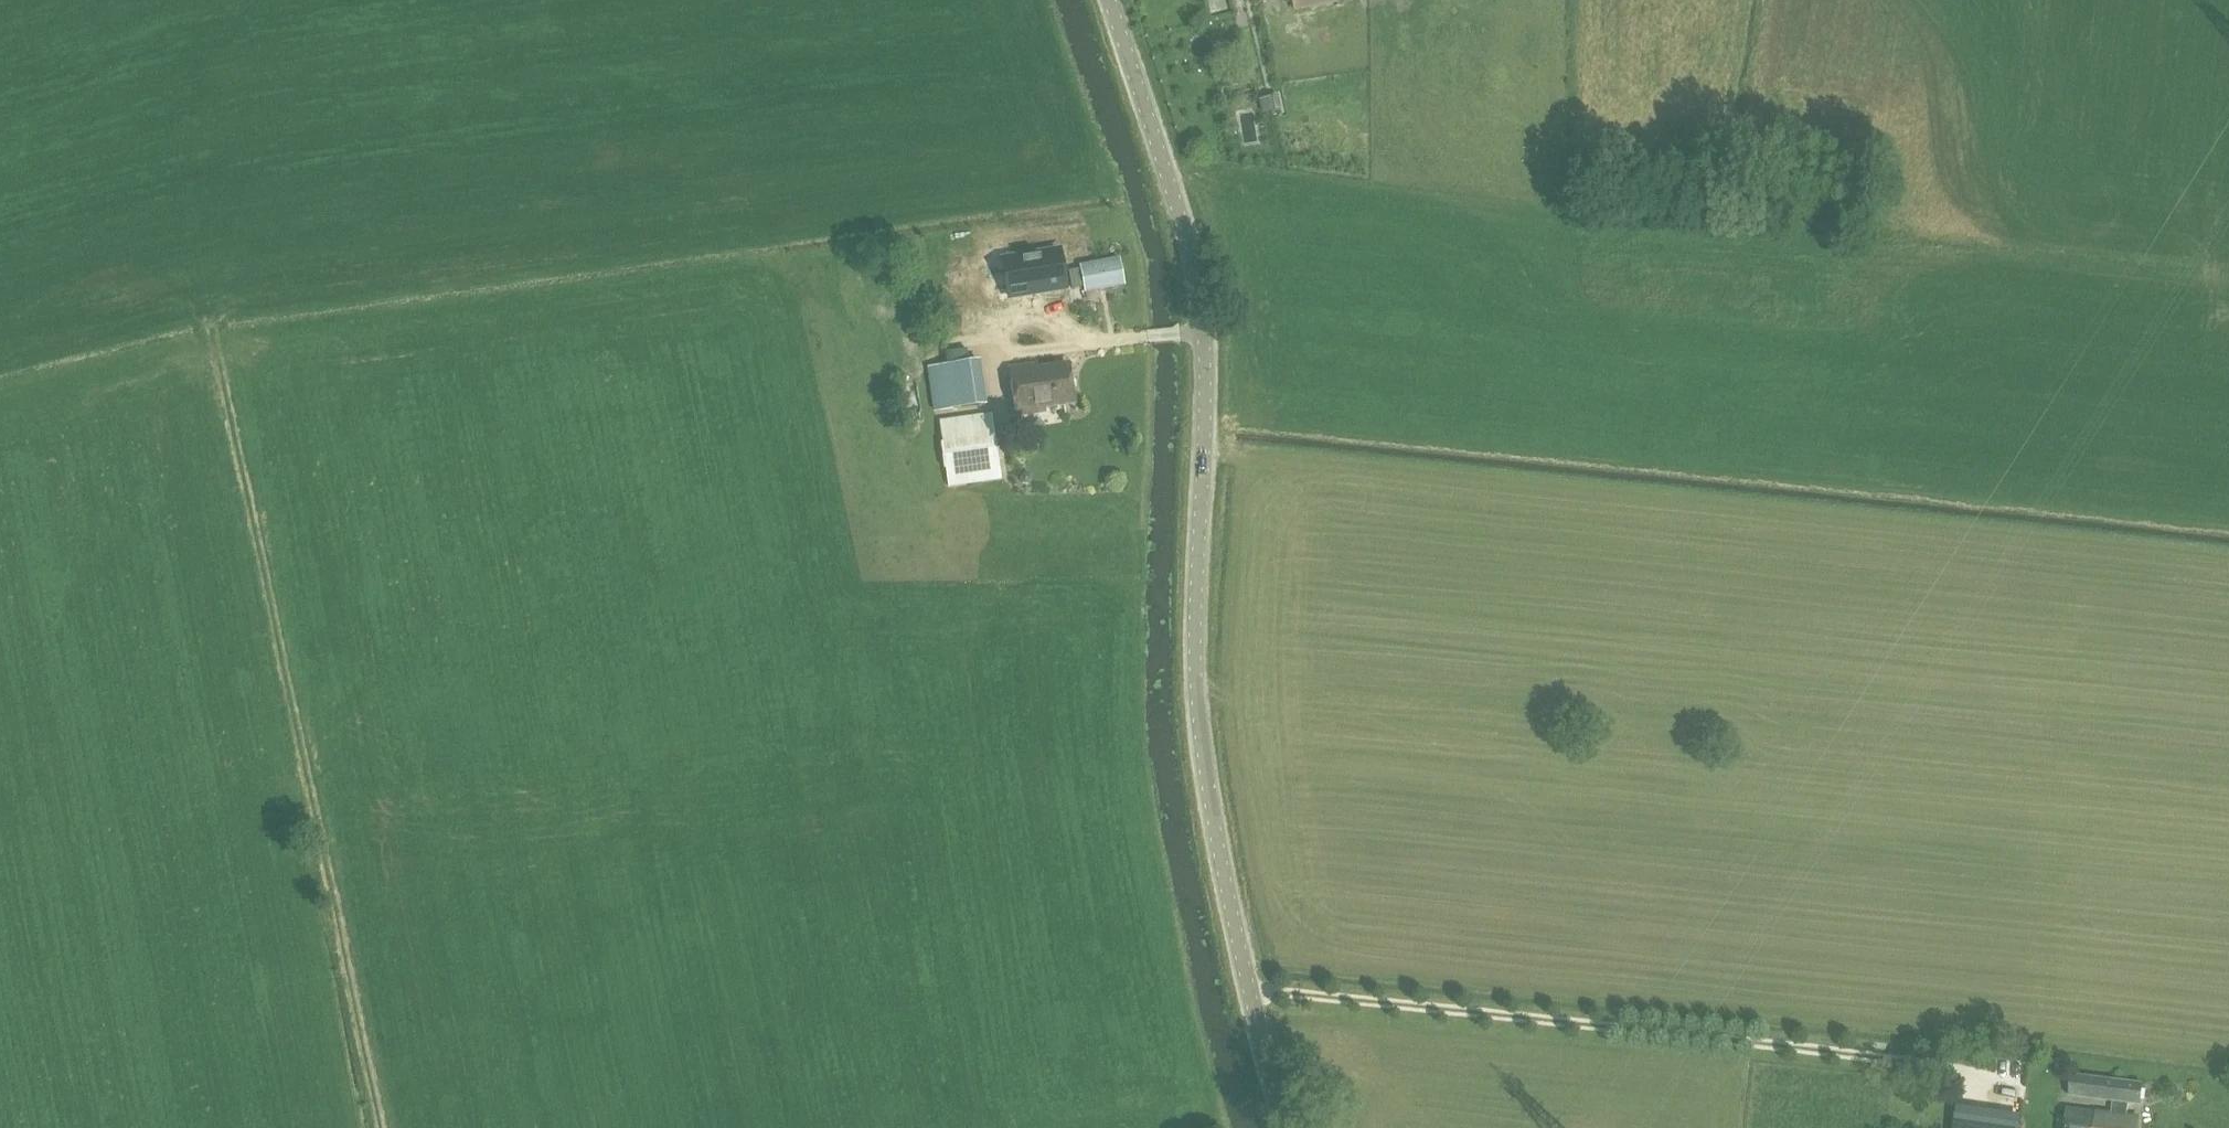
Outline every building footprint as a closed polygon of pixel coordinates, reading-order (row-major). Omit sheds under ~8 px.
[(1294,10),(1336,0),(1291,0),(1294,10)] [(1264,111),(1281,108),(1277,94),(1261,98),(1264,111)] [(1282,109),(1270,113),(1274,124),(1286,120),(1282,109)] [(1058,249),(1003,258),(1010,297),(1064,288),(1058,249)] [(1067,287),(1120,281),(1117,254),(1063,260),(1067,287)] [(978,360),(927,367),(934,410),(985,402),(978,360)] [(1038,368),(1037,364),(1009,368),(1016,414),(1045,409),(1044,405),(1074,400),(1068,363),(1038,368)] [(991,412),(939,419),(948,486),(1000,479),(991,412)] [(2070,1096),(2114,1102),(2113,1112),(2096,1111),(2096,1112),(2068,1108),(2065,1127),(2138,1127),(2140,1116),(2129,1114),(2131,1104),(2141,1105),(2143,1084),(2073,1075),(2070,1096)] [(2021,1114),(1957,1105),(1954,1127),(2019,1127),(2021,1114)] [(1568,1127),(1589,1126),(1588,1116),(1568,1116),(1568,1127)]
